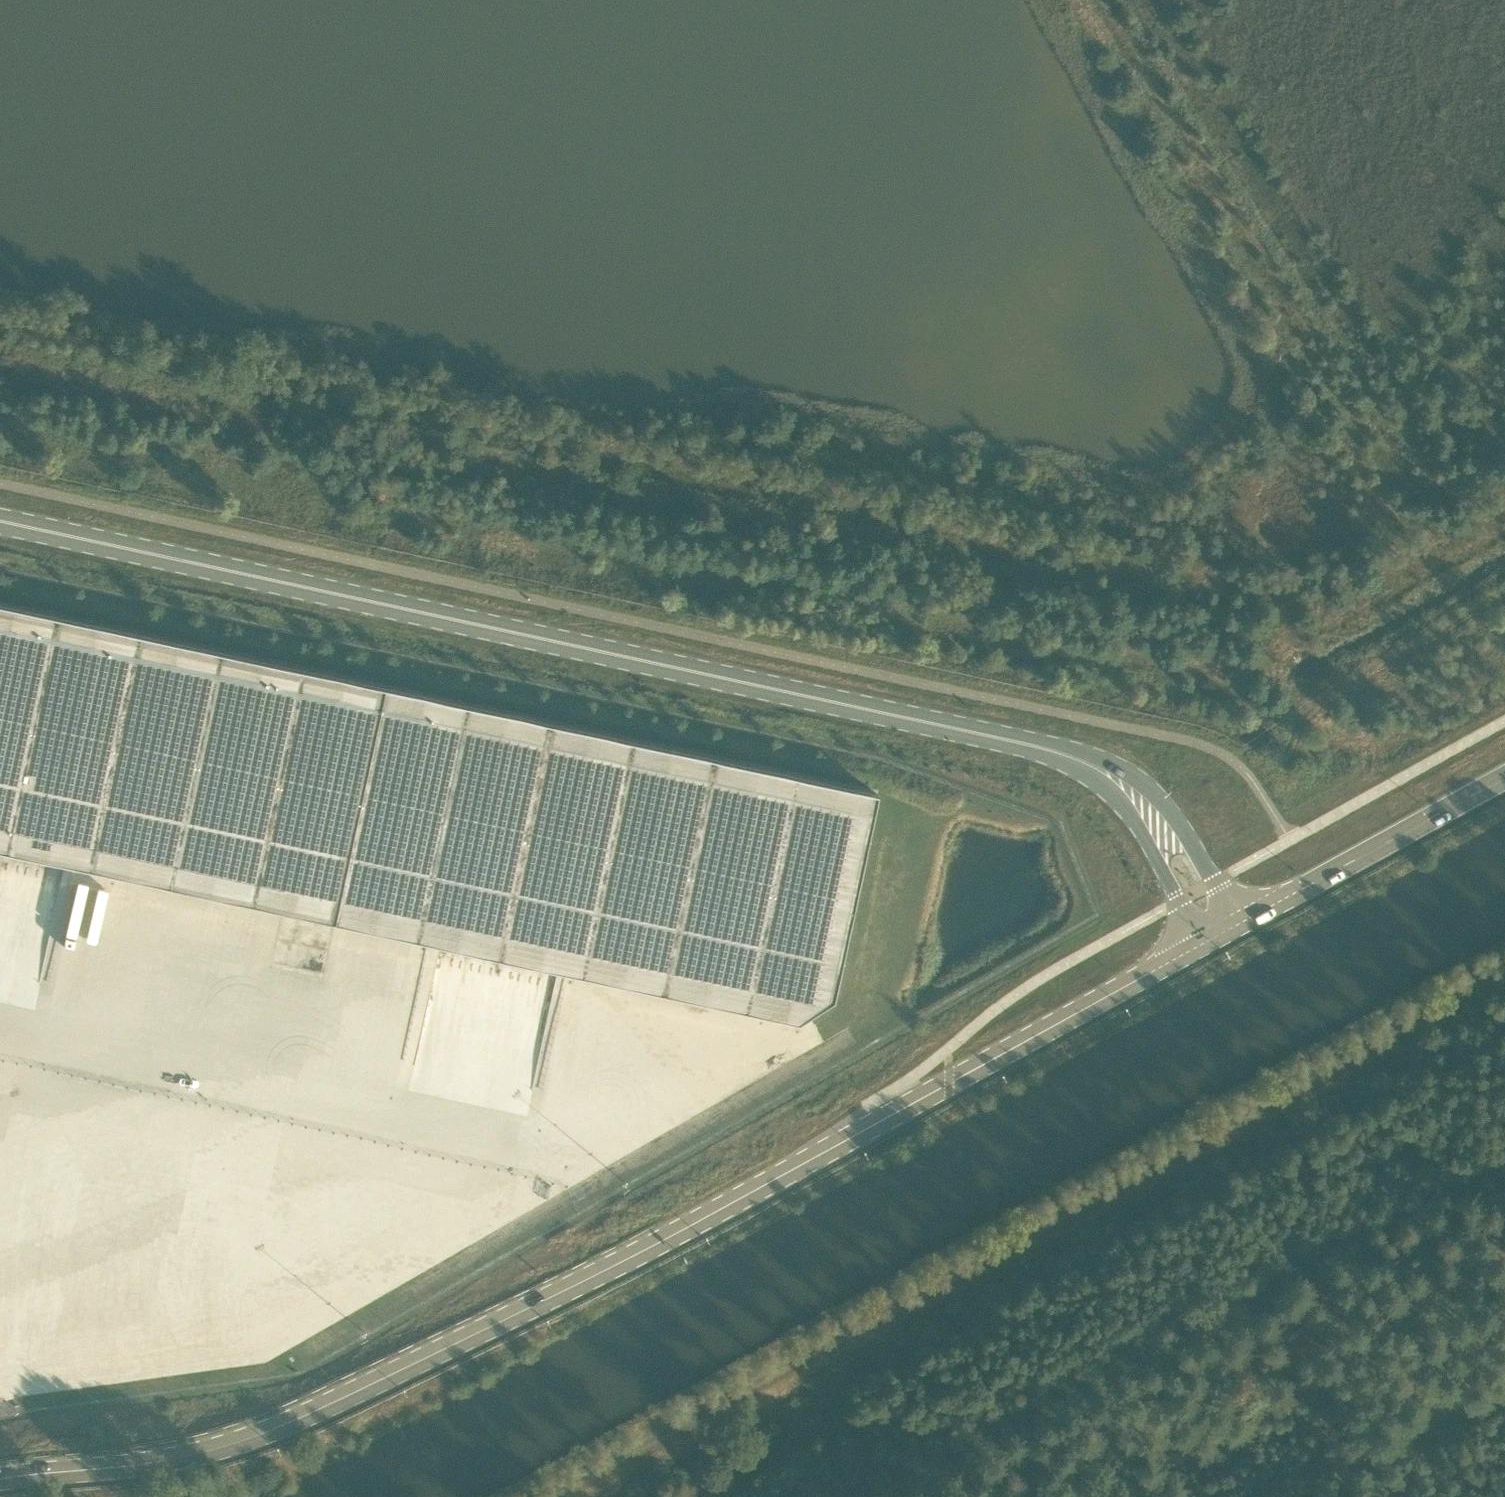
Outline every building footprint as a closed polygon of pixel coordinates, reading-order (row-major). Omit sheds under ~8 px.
[(799,1022),(834,999),(867,846),(878,794),(671,749),(0,605),(0,850),(799,1022)] [(255,907),(252,929),(269,931),(272,909),(255,907)]
